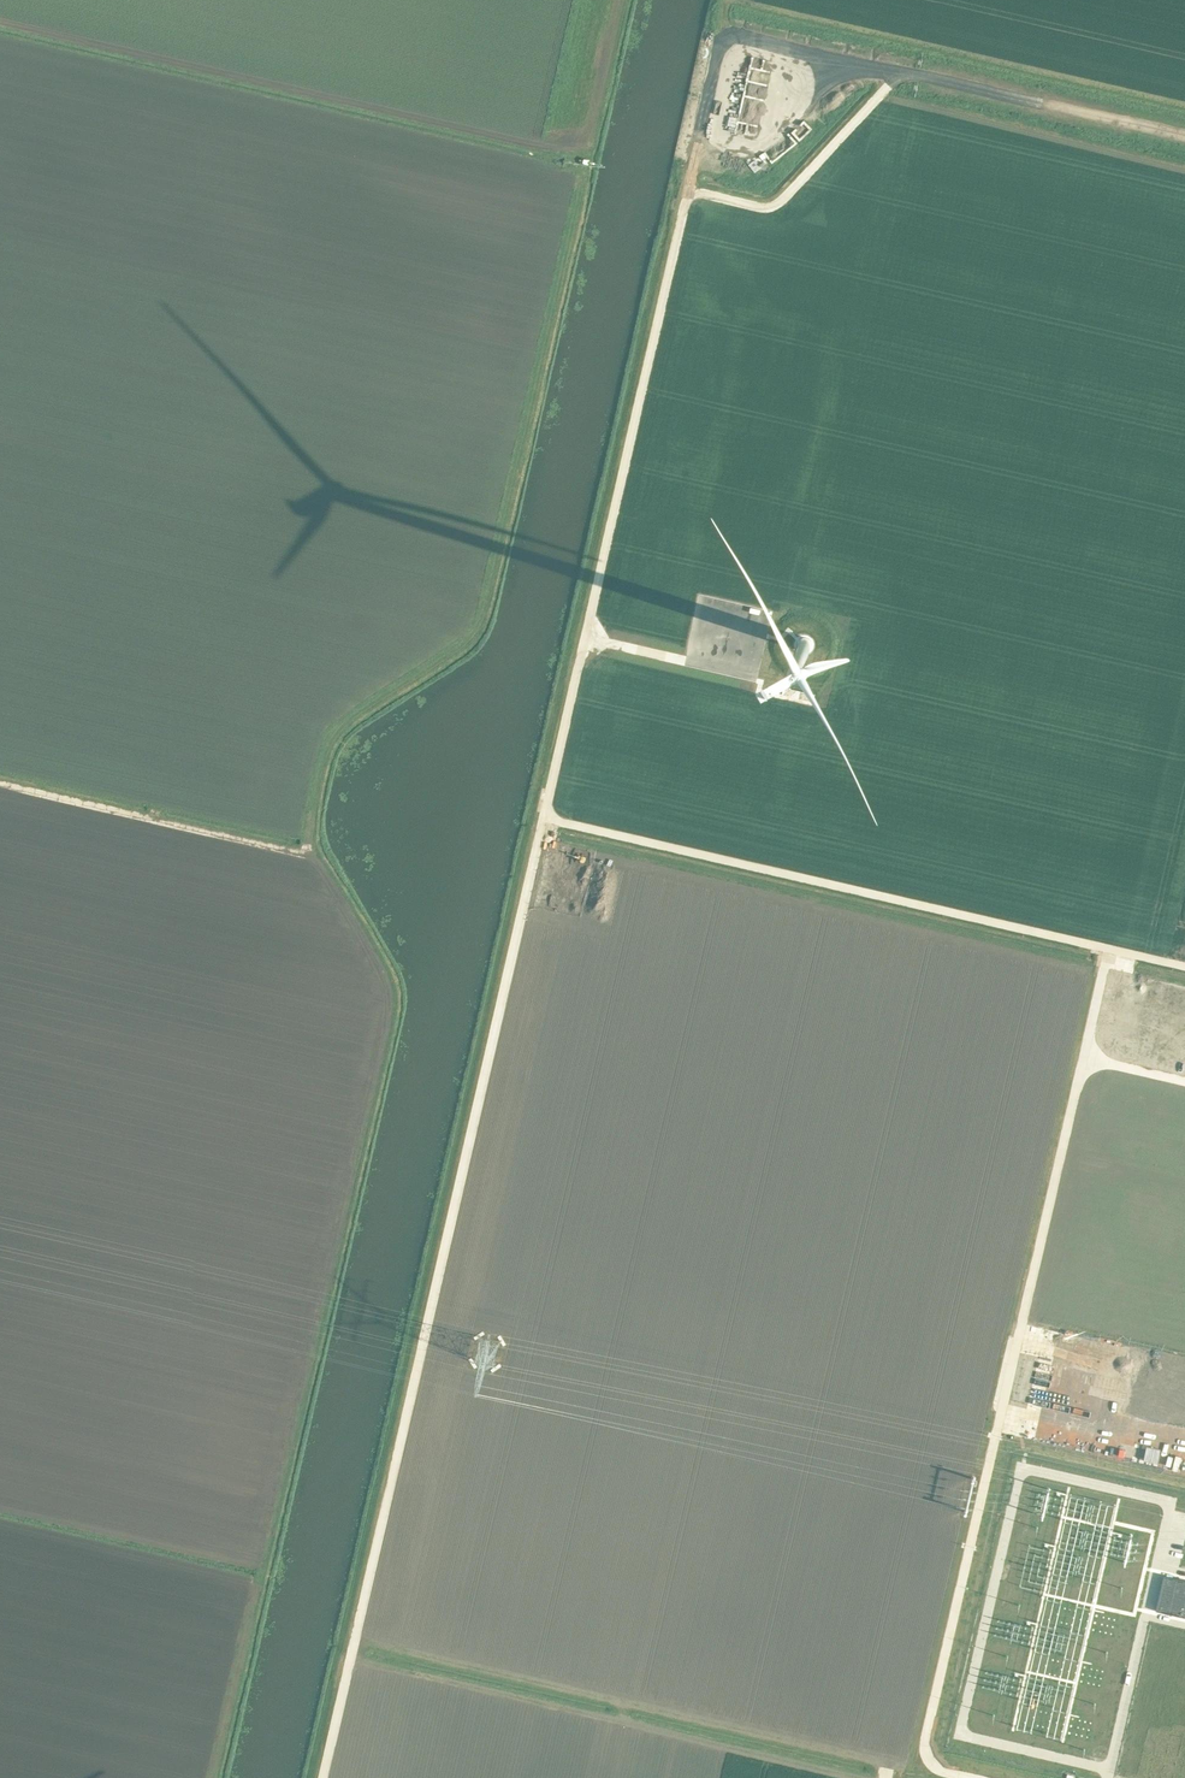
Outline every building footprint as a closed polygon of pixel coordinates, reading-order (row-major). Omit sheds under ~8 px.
[(797,643),(796,644),(797,645),(797,647),(797,648),(798,649),(799,649),(799,650),(800,651),(801,651),(803,651),(804,652),(805,651),(806,651),(807,651),(808,650),(809,649),(810,649),(810,648),(811,647),(811,645),(811,644),(811,643),(811,642),(810,641),(810,640),(809,639),(808,638),(807,638),(806,637),(805,637),(804,637),(803,637),(802,637),(800,638),(799,638),(799,639),(798,640),(797,641),(797,642),(797,643)] [(814,694),(783,687),(782,694),(813,701),(814,694)] [(1155,1611),(1184,1618),(1184,1580),(1164,1575),(1155,1611)]
